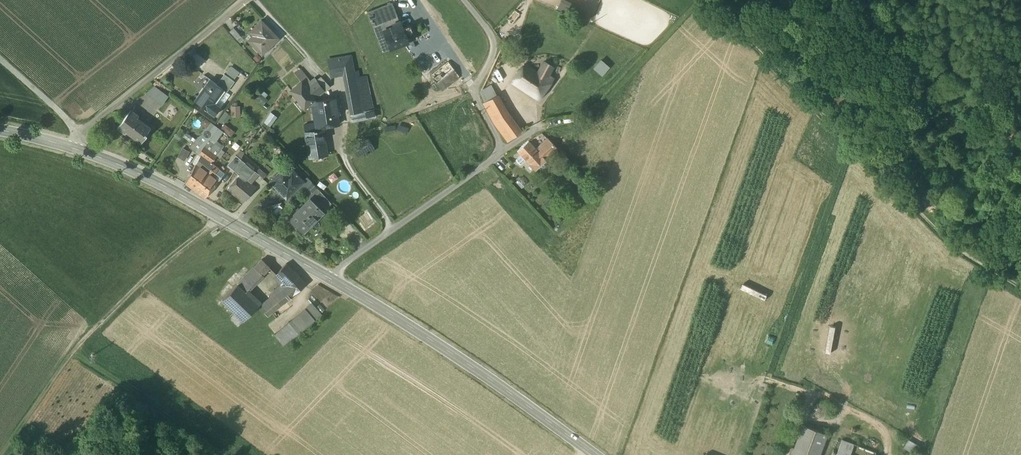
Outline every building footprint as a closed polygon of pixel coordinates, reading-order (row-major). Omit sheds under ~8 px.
[(392,2),(375,9),(378,16),(394,10),(392,2)] [(394,10),(378,16),(375,9),(367,12),(377,38),(385,35),(401,28),(394,10)] [(277,38),(261,22),(254,29),(257,32),(249,40),(261,53),(277,38)] [(241,36),(233,27),(229,31),(237,40),(241,36)] [(401,28),(385,35),(390,48),(407,42),(406,40),(404,33),(407,32),(405,27),(401,28)] [(407,32),(404,33),(406,40),(414,37),(411,31),(407,32)] [(385,35),(377,38),(382,52),(390,48),(385,35)] [(350,56),(328,60),(331,76),(344,74),(343,73),(353,71),(350,56)] [(599,59),(591,68),(601,76),(609,67),(599,59)] [(448,62),(430,76),(436,84),(454,70),(448,62)] [(545,63),(538,74),(525,91),(539,100),(553,80),(548,76),(553,68),(545,63)] [(538,74),(525,65),(513,83),(525,91),(538,74)] [(238,72),(231,67),(227,72),(234,77),(238,72)] [(308,79),(300,69),(294,73),(301,82),(302,83),(308,79)] [(359,77),(358,70),(353,71),(343,73),(344,74),(348,99),(368,95),(365,76),(359,77)] [(454,70),(436,84),(442,90),(459,77),(454,70)] [(234,81),(224,74),(217,84),(223,89),(222,89),(226,92),(234,81)] [(330,87),(321,77),(317,80),(325,91),(330,87)] [(317,80),(312,84),(308,79),(302,83),(315,99),(325,91),(317,80)] [(210,80),(195,101),(214,116),(220,108),(212,103),(222,89),(223,89),(217,84),(210,80)] [(302,83),(301,82),(291,90),(304,108),(315,100),(315,99),(302,83)] [(163,93),(154,84),(150,88),(160,97),(163,93)] [(368,95),(348,99),(351,113),(373,109),(370,94),(368,95)] [(506,115),(496,96),(483,104),(494,124),(508,143),(520,133),(506,115)] [(334,99),(314,102),(312,104),(315,124),(316,131),(323,130),(323,131),(326,131),(325,127),(339,124),(337,115),(334,99)] [(230,115),(240,116),(240,105),(231,105),(230,115)] [(373,109),(351,113),(353,123),(375,118),(373,109)] [(131,111),(118,128),(125,134),(128,131),(133,135),(132,136),(141,143),(147,135),(145,134),(149,130),(136,120),(138,117),(131,111)] [(269,126),(276,116),(270,112),(263,122),(269,126)] [(315,124),(304,126),(305,133),(316,131),(315,124)] [(305,133),(309,158),(327,155),(323,131),(323,130),(316,131),(305,133)] [(204,136),(192,151),(198,155),(204,147),(209,140),(204,136)] [(221,150),(209,140),(204,147),(217,156),(221,150)] [(549,141),(537,152),(541,155),(545,160),(557,149),(549,141)] [(366,142),(354,149),(358,156),(370,149),(366,142)] [(528,142),(517,151),(521,156),(525,160),(530,165),(541,155),(537,152),(528,142)] [(183,160),(188,151),(181,147),(177,157),(183,160)] [(217,156),(204,147),(198,155),(200,157),(200,156),(211,164),(212,164),(217,156)] [(541,155),(530,165),(535,171),(546,161),(545,160),(541,155)] [(211,164),(200,156),(200,157),(196,165),(207,173),(210,170),(211,170),(211,164)] [(241,160),(236,156),(227,166),(234,172),(235,171),(238,166),(241,160)] [(521,156),(516,161),(520,165),(525,160),(521,156)] [(241,160),(238,166),(235,171),(239,175),(240,175),(246,180),(250,176),(241,169),(245,164),(241,160)] [(254,171),(245,164),(241,169),(250,176),(254,171)] [(207,173),(196,165),(185,184),(194,191),(208,173),(207,173)] [(292,178),(284,169),(270,183),(286,199),(292,193),(303,182),(295,174),(292,178)] [(212,177),(208,173),(194,191),(204,199),(219,181),(213,177),(212,177)] [(239,175),(227,190),(243,204),(256,189),(246,180),(240,175),(239,175)] [(307,178),(303,182),(292,193),(296,197),(302,191),(311,183),(307,178)] [(331,204),(311,183),(302,191),(310,200),(323,212),(331,204)] [(310,200),(290,220),(302,233),(323,212),(310,200)] [(262,260),(254,268),(262,276),(270,268),(262,260)] [(299,277),(286,264),(276,275),(288,287),(293,284),(299,291),(306,286),(299,277)] [(254,268),(237,285),(246,294),(263,277),(262,276),(254,268)] [(753,291),(754,285),(727,281),(726,286),(753,291)] [(299,291),(293,284),(288,287),(286,289),(292,296),(299,291)] [(246,294),(237,285),(222,301),(243,321),(259,306),(246,294)] [(282,293),(275,298),(281,306),(292,296),(286,289),(284,291),(282,293)] [(275,298),(274,297),(260,308),(267,317),(281,306),(275,298)] [(321,315),(311,304),(305,309),(314,320),(321,315)] [(305,309),(274,335),(283,346),(314,320),(305,309)] [(907,380),(924,386),(926,381),(909,375),(907,380)] [(802,426),(792,454),(819,454),(827,435),(802,426)] [(854,444),(842,440),(837,454),(850,454),(854,444)] [(923,450),(909,441),(904,449),(913,454),(920,454),(923,450)]
